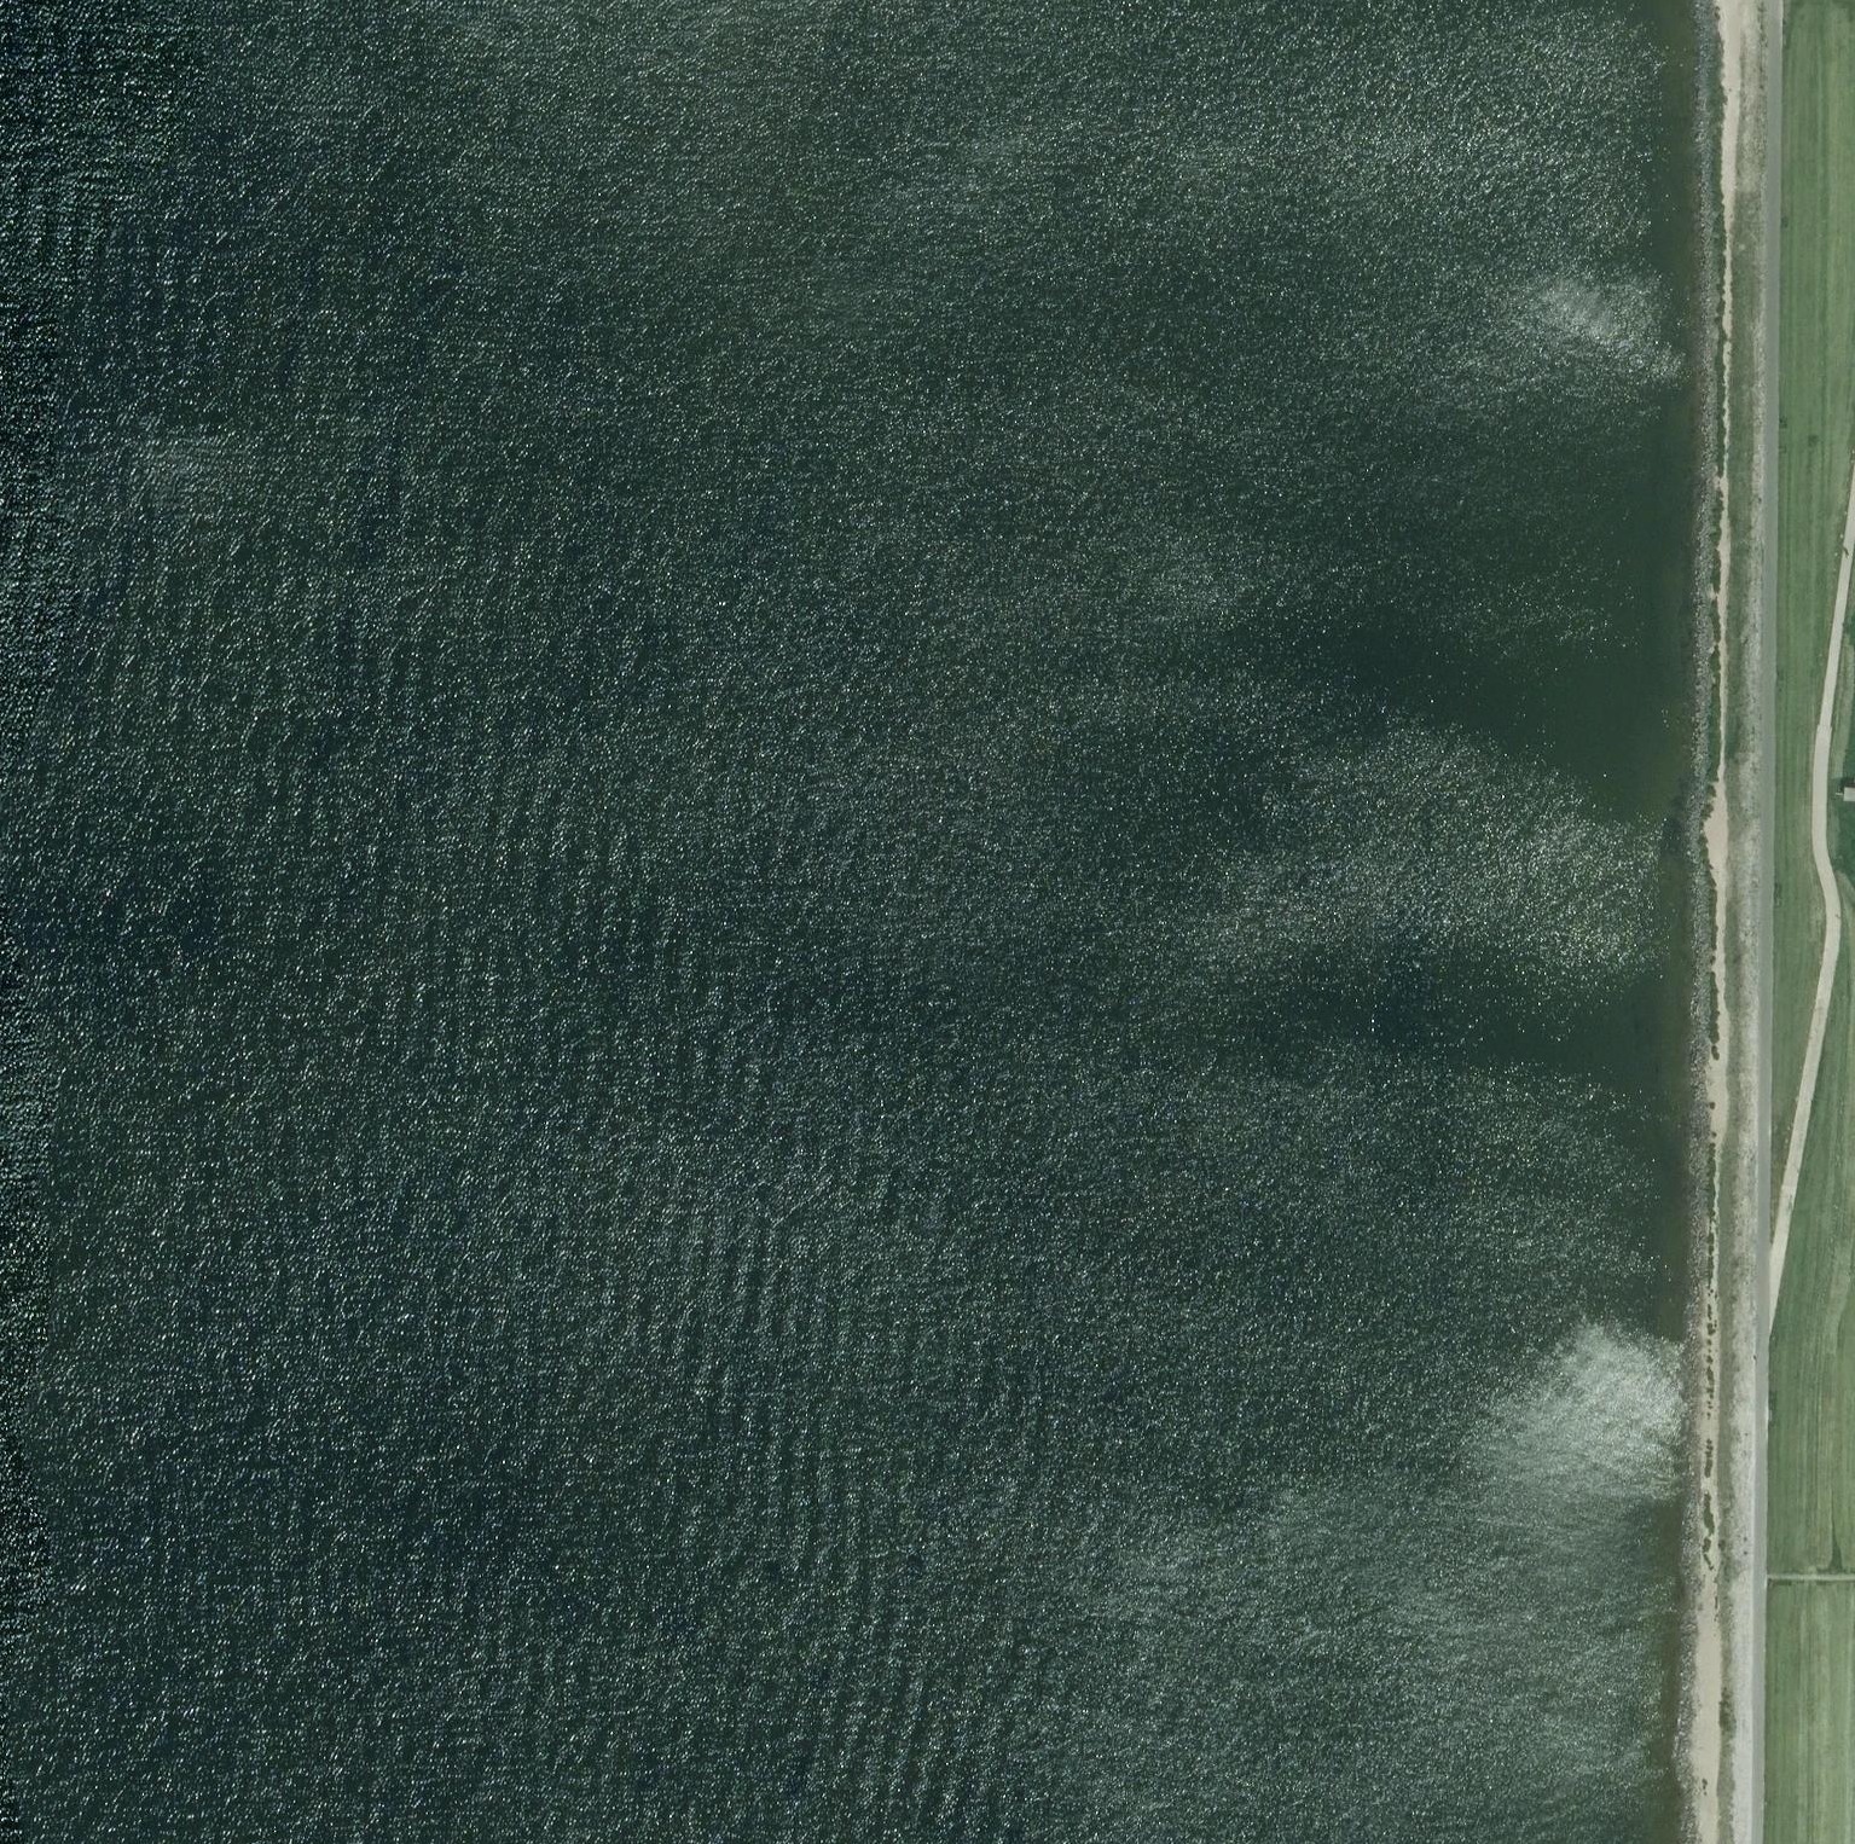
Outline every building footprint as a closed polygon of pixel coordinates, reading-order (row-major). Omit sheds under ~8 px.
[(1842,784),(1842,797),(1854,797),(1854,784),(1842,784)]
